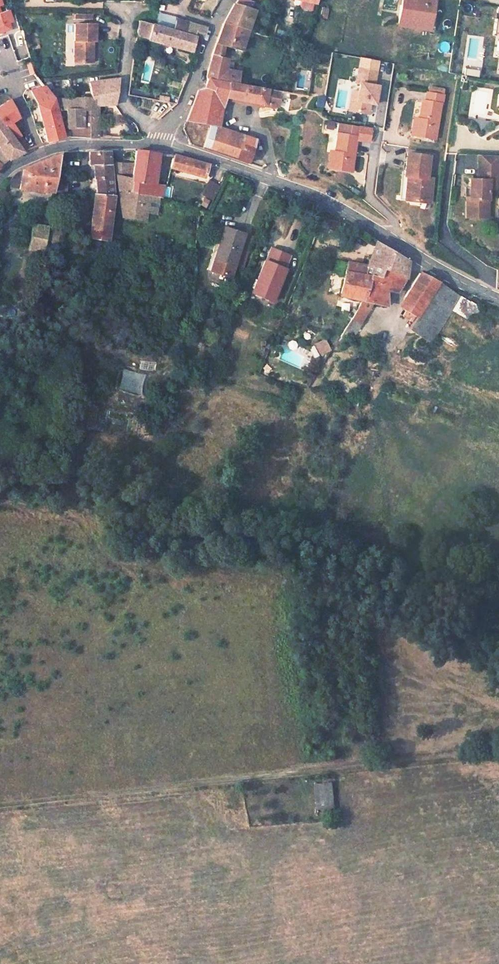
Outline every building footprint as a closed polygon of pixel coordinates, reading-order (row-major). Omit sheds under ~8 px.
[(315,3),(301,0),(300,6),(302,8),(313,10),(315,3)] [(435,0),(402,0),(399,23),(410,25),(411,18),(432,21),(435,0)] [(248,31),(255,10),(235,3),(233,3),(223,23),(248,31)] [(322,7),(317,24),(324,26),(329,9),(322,7)] [(11,21),(7,9),(0,12),(0,32),(10,29),(8,22),(11,21)] [(210,16),(205,13),(197,23),(206,26),(210,16)] [(182,19),(175,18),(173,28),(195,34),(203,36),(206,26),(182,19)] [(431,30),(432,21),(411,18),(410,25),(399,23),(398,26),(431,30)] [(138,36),(149,39),(152,23),(140,20),(138,36)] [(95,23),(74,23),(74,40),(76,40),(76,60),(91,61),(91,40),(95,40),(95,23)] [(105,39),(118,39),(118,23),(105,23),(105,39)] [(152,23),(149,39),(192,49),(195,34),(173,28),(157,24),(152,23)] [(223,45),(242,50),(248,31),(223,23),(210,55),(211,55),(221,58),(223,45)] [(21,28),(12,30),(16,47),(25,45),(21,28)] [(283,31),(275,29),(272,38),(279,40),(280,41),(283,31)] [(195,34),(192,49),(197,50),(200,51),(203,36),(195,34)] [(219,68),(221,58),(211,55),(205,76),(205,80),(222,82),(225,68),(219,68)] [(378,70),(360,67),(357,82),(361,82),(360,91),(358,99),(355,99),(354,110),(370,113),(372,102),(376,103),(379,85),(376,84),(378,70)] [(238,71),(225,68),(222,82),(236,84),(238,71)] [(95,136),(91,104),(114,104),(119,78),(90,82),(88,97),(83,96),(71,97),(72,109),(78,109),(79,127),(70,127),(70,136),(79,137),(95,138),(95,136)] [(196,89),(184,120),(204,125),(202,130),(208,132),(222,96),(248,101),(250,86),(236,84),(222,82),(205,80),(203,88),(196,89)] [(251,86),(250,86),(248,101),(262,103),(264,88),(260,88),(251,86)] [(47,143),(62,138),(52,99),(43,87),(31,90),(38,104),(47,143)] [(360,91),(354,90),(350,109),(354,110),(355,99),(358,99),(360,91)] [(444,93),(429,90),(427,95),(425,95),(423,104),(420,103),(417,120),(414,139),(435,142),(441,107),(442,107),(444,93)] [(71,97),(61,98),(62,110),(65,110),(67,127),(70,127),(79,127),(78,109),(72,109),(71,97)] [(18,117),(8,99),(0,104),(0,122),(3,126),(10,121),(18,117)] [(408,138),(414,139),(417,120),(411,119),(408,138)] [(29,148),(10,121),(3,126),(22,152),(29,148)] [(8,159),(22,152),(3,126),(0,122),(0,149),(8,159)] [(340,133),(336,132),(334,151),(331,168),(351,171),(356,138),(356,135),(358,135),(359,125),(342,122),(340,133)] [(371,127),(359,125),(358,135),(356,135),(356,138),(369,140),(371,127)] [(246,163),(253,143),(210,126),(208,132),(201,148),(246,163)] [(325,167),(331,168),(334,151),(328,150),(325,167)] [(89,165),(93,166),(95,177),(110,176),(108,162),(107,151),(89,152),(89,165)] [(136,151),(131,179),(128,179),(127,183),(130,184),(129,192),(145,196),(148,183),(149,183),(153,169),(155,153),(136,151)] [(21,168),(14,173),(3,187),(53,191),(60,154),(21,168)] [(174,155),(173,155),(170,167),(203,176),(204,174),(211,176),(213,167),(174,155)] [(429,158),(407,155),(405,173),(411,174),(408,201),(419,202),(419,200),(429,201),(432,179),(427,178),(429,158)] [(478,160),(478,184),(470,184),(470,187),(498,187),(498,159),(478,160)] [(131,163),(108,162),(110,176),(110,181),(118,181),(117,176),(128,179),(131,163)] [(401,200),(408,201),(411,174),(405,173),(401,200)] [(95,177),(97,194),(112,195),(110,181),(110,176),(95,177)] [(145,196),(129,192),(130,184),(127,183),(128,179),(117,176),(118,181),(120,193),(122,193),(121,202),(130,204),(128,217),(146,221),(147,212),(147,207),(146,207),(147,200),(157,202),(158,199),(145,196)] [(213,199),(220,185),(209,179),(202,193),(213,199)] [(67,192),(68,183),(55,182),(53,191),(67,192)] [(162,184),(149,183),(148,183),(145,196),(158,199),(162,200),(162,184)] [(489,194),(498,194),(498,187),(470,187),(470,191),(470,201),(470,209),(476,215),(488,214),(489,194)] [(91,237),(109,240),(114,196),(112,195),(97,194),(95,193),(91,237)] [(147,207),(147,212),(156,214),(157,202),(147,200),(146,207),(147,207)] [(488,221),(488,214),(476,215),(470,209),(470,201),(468,201),(468,220),(488,221)] [(124,216),(128,217),(130,204),(121,202),(124,216)] [(47,225),(33,224),(27,249),(42,252),(42,250),(47,225)] [(62,227),(47,225),(42,250),(57,253),(62,227)] [(240,231),(221,227),(218,242),(216,249),(219,250),(217,259),(218,259),(215,271),(230,275),(233,263),(240,231)] [(249,233),(240,231),(233,263),(242,265),(249,233)] [(218,242),(213,241),(206,269),(215,271),(218,259),(217,259),(219,250),(216,249),(218,242)] [(337,294),(386,305),(384,289),(396,292),(405,277),(407,261),(375,241),(366,266),(346,262),(337,294)] [(24,259),(40,262),(42,252),(27,249),(24,259)] [(285,267),(264,259),(251,291),(273,299),(285,267)] [(416,317),(439,283),(419,273),(404,295),(404,309),(416,317)] [(355,328),(366,311),(357,305),(346,323),(355,328)] [(277,326),(280,318),(271,315),(268,322),(277,326)] [(320,356),(330,352),(324,340),(314,344),(320,356)] [(335,809),(333,781),(314,783),(316,810),(335,809)]
